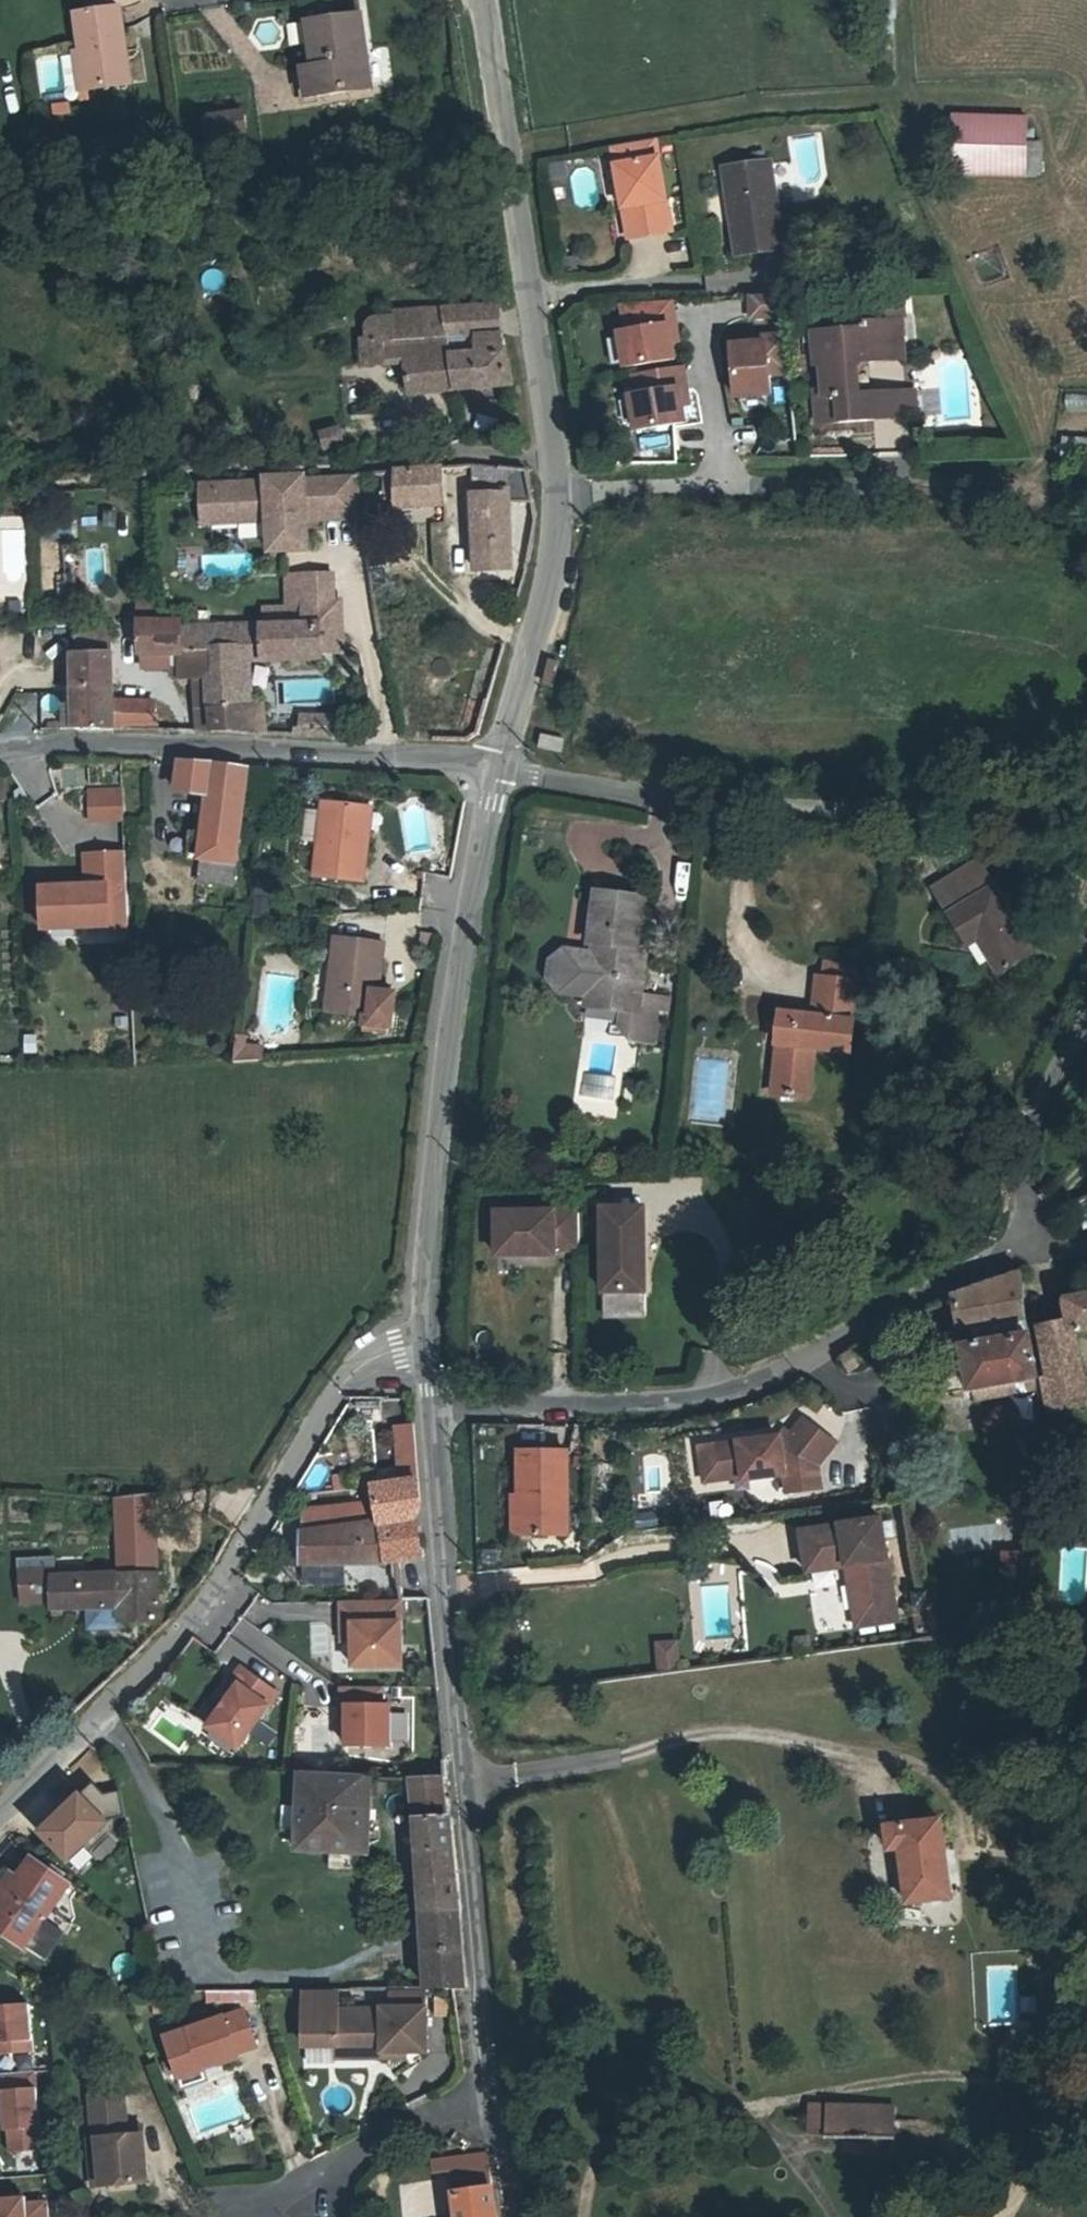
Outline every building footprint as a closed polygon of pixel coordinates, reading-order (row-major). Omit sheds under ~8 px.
[(76,16),(82,54),(88,91),(127,85),(116,11),(76,16)] [(308,64),(295,65),(297,94),(367,88),(361,19),(305,24),(308,64)] [(66,46),(34,48),(37,96),(69,93),(66,46)] [(88,91),(82,54),(71,57),(78,93),(88,91)] [(233,111),(195,117),(198,138),(236,133),(233,111)] [(1025,124),(951,128),(954,167),(1027,164),(1025,124)] [(661,152),(617,158),(633,251),(676,244),(661,152)] [(765,162),(723,170),(738,251),(780,243),(765,162)] [(785,303),(752,305),(754,326),(787,324),(785,303)] [(508,388),(518,386),(513,349),(503,328),(502,305),(396,307),(395,315),(371,317),(362,329),(369,366),(406,365),(414,394),(461,391),(468,399),(506,398),(508,388)] [(679,332),(674,310),(627,314),(631,340),(623,341),(629,376),(678,368),(672,333),(679,332)] [(828,377),(830,403),(833,434),(882,429),(881,403),(863,404),(861,375),(872,369),(906,367),(902,326),(862,329),(862,337),(818,341),(820,379),(828,377)] [(795,419),(788,343),(768,345),(769,351),(734,354),(739,404),(774,401),(775,421),(795,419)] [(689,396),(686,376),(638,384),(642,403),(634,404),(641,439),(689,431),(683,397),(689,396)] [(927,399),(881,403),(882,429),(928,425),(927,399)] [(833,434),(830,403),(819,404),(823,435),(833,434)] [(320,436),(340,440),(346,428),(324,424),(320,436)] [(447,468),(401,469),(402,495),(402,499),(447,498),(447,468)] [(401,469),(387,469),(388,495),(402,495),(401,469)] [(524,469),(473,469),(473,484),(470,484),(469,560),(506,560),(506,493),(527,493),(524,469)] [(267,515),(269,549),(307,547),(306,528),(303,529),(303,518),(361,514),(356,471),(199,481),(202,519),(267,515)] [(59,585),(56,538),(36,539),(39,586),(59,585)] [(299,605),(329,603),(328,574),(281,575),(282,605),(299,605)] [(177,675),(177,679),(205,677),(205,659),(176,658),(176,629),(176,623),(150,623),(147,598),(135,599),(139,658),(168,658),(168,675),(177,675)] [(316,625),(317,651),(338,650),(337,603),(329,603),(299,605),(300,626),(316,625)] [(300,626),(258,628),(260,661),(317,658),(317,651),(316,625),(300,626)] [(75,629),(75,658),(113,659),(112,628),(75,629)] [(176,658),(205,659),(249,659),(260,661),(258,628),(176,629),(176,658)] [(70,707),(70,731),(113,731),(113,659),(75,658),(71,658),(70,707)] [(204,706),(237,706),(249,706),(249,659),(205,659),(205,677),(204,706)] [(59,718),(58,695),(38,696),(39,719),(59,718)] [(237,706),(204,706),(205,726),(237,727),(237,706)] [(237,706),(237,727),(262,728),(262,706),(249,706),(237,706)] [(70,731),(70,707),(61,707),(61,731),(70,731)] [(331,722),(297,721),(295,739),(330,741),(331,722)] [(545,735),(543,746),(565,751),(568,739),(545,735)] [(179,762),(177,790),(198,791),(211,792),(210,796),(205,832),(202,857),(198,880),(234,887),(249,769),(207,763),(179,762)] [(120,788),(90,788),(91,820),(121,819),(120,788)] [(364,881),(369,828),(361,827),(363,806),(319,801),(312,876),(364,881)] [(371,806),(363,806),(361,827),(369,828),(371,806)] [(202,857),(205,832),(190,831),(187,855),(202,857)] [(125,910),(122,849),(103,850),(104,881),(85,882),(39,884),(41,926),(107,923),(106,911),(125,910)] [(83,851),(85,882),(104,881),(103,850),(83,851)] [(972,941),(984,933),(1004,968),(1038,948),(987,857),(940,883),(972,941)] [(614,992),(613,1004),(617,1004),(634,1005),(636,991),(640,955),(628,954),(630,941),(637,890),(589,885),(583,935),(592,936),(590,949),(587,948),(582,988),(614,992)] [(107,923),(107,928),(125,927),(125,910),(106,911),(107,923)] [(371,1017),(374,988),(376,983),(381,940),(333,934),(323,1011),(364,1016),(371,1017)] [(420,935),(418,943),(433,946),(435,938),(420,935)] [(642,942),(630,941),(628,954),(640,955),(642,942)] [(554,985),(582,988),(587,948),(559,945),(546,955),(544,971),(554,985)] [(822,954),(819,971),(837,973),(839,956),(822,954)] [(858,958),(839,956),(837,973),(819,971),(814,1011),(780,1007),(772,1088),(809,1092),(814,1042),(848,1045),(858,958)] [(389,989),(374,988),(371,1017),(364,1016),(364,1022),(389,1025),(392,1025),(394,1000),(389,989)] [(581,1000),(613,1004),(614,992),(582,988),(581,1000)] [(653,993),(636,991),(634,1005),(617,1004),(615,1019),(626,1033),(648,1035),(653,993)] [(220,1012),(218,1023),(226,1025),(228,1014),(220,1012)] [(388,1033),(389,1025),(364,1022),(363,1030),(388,1033)] [(228,1059),(255,1062),(258,1040),(230,1037),(228,1059)] [(578,1246),(579,1206),(553,1206),(554,1209),(497,1208),(496,1252),(554,1253),(554,1248),(578,1246)] [(641,1207),(599,1208),(601,1291),(643,1290),(641,1207)] [(967,1351),(1036,1335),(1023,1269),(951,1290),(967,1351)] [(1082,1346),(1086,1344),(1086,1308),(1074,1311),(1080,1335),(1082,1346)] [(1047,1392),(1036,1335),(967,1351),(981,1407),(1047,1392)] [(1082,1346),(1080,1335),(1046,1342),(1053,1375),(1046,1377),(1055,1417),(1086,1410),(1086,1372),(1082,1346)] [(413,1444),(410,1411),(389,1413),(393,1446),(413,1444)] [(701,1442),(703,1463),(708,1463),(722,1473),(743,1471),(744,1474),(784,1470),(786,1488),(820,1484),(817,1459),(836,1438),(806,1414),(794,1430),(788,1425),(783,1432),(701,1442)] [(394,1470),(415,1466),(413,1444),(393,1446),(394,1470)] [(521,1499),(521,1534),(565,1534),(565,1451),(517,1451),(516,1499),(521,1499)] [(708,1463),(703,1463),(705,1475),(722,1473),(708,1463)] [(366,1474),(379,1515),(386,1547),(386,1551),(412,1546),(408,1505),(418,1492),(415,1466),(394,1470),(366,1474)] [(292,1501),(296,1554),(336,1553),(352,1553),(362,1553),(386,1547),(379,1515),(373,1514),(365,1492),(292,1501)] [(134,1559),(157,1558),(154,1496),(115,1500),(117,1575),(122,1574),(134,1574),(134,1559)] [(510,1534),(521,1534),(521,1499),(516,1499),(510,1499),(510,1534)] [(849,1609),(891,1603),(878,1517),(825,1525),(831,1567),(832,1566),(831,1561),(842,1559),(843,1565),(849,1609)] [(831,1567),(825,1525),(797,1530),(804,1571),(831,1567)] [(337,1571),(336,1553),(296,1554),(296,1572),(337,1571)] [(123,1609),(123,1622),(159,1621),(157,1558),(134,1559),(134,1574),(122,1574),(122,1595),(123,1609)] [(105,1595),(104,1575),(56,1578),(55,1568),(19,1570),(21,1602),(52,1600),(53,1610),(105,1609),(105,1595)] [(117,1575),(104,1575),(105,1595),(122,1595),(122,1574),(117,1575)] [(105,1595),(105,1609),(123,1609),(122,1595),(105,1595)] [(403,1665),(401,1600),(341,1602),(342,1625),(353,1624),(353,1641),(354,1667),(403,1665)] [(891,1603),(849,1609),(852,1626),(894,1619),(891,1603)] [(353,1641),(353,1624),(342,1625),(342,1641),(353,1641)] [(657,1642),(659,1671),(678,1669),(675,1641),(657,1642)] [(234,1750),(275,1694),(238,1667),(228,1680),(235,1685),(204,1728),(234,1750)] [(390,1747),(390,1706),(382,1706),(382,1688),(342,1687),(342,1707),(347,1707),(347,1723),(347,1747),(390,1747)] [(299,1774),(296,1849),(363,1851),(365,1776),(299,1774)] [(441,1806),(439,1774),(400,1776),(401,1808),(441,1806)] [(94,1783),(42,1833),(69,1861),(111,1820),(126,1817),(121,1792),(105,1795),(94,1783)] [(961,1802),(906,1810),(910,1833),(921,1832),(928,1885),(971,1880),(961,1802)] [(452,1811),(414,1816),(429,1967),(430,1979),(461,1979),(458,1941),(455,1903),(462,1902),(456,1849),(452,1811)] [(25,1853),(13,1871),(0,1888),(0,1921),(21,1937),(62,1881),(25,1853)] [(13,1871),(6,1866),(0,1874),(0,1888),(13,1871)] [(260,2002),(257,1991),(207,1992),(207,2002),(260,2002)] [(397,1992),(397,2008),(426,2008),(426,1992),(397,1992)] [(338,2046),(337,2010),(337,2000),(305,2000),(305,2046),(338,2046)] [(33,2052),(30,2005),(0,2007),(0,2055),(33,2052)] [(390,2009),(382,2009),(382,2010),(337,2010),(338,2046),(338,2048),(383,2047),(383,2058),(405,2058),(405,2051),(426,2051),(426,2008),(397,2008),(390,2009)] [(166,2038),(180,2078),(203,2070),(201,2065),(218,2059),(220,2064),(239,2058),(237,2053),(257,2046),(244,2011),(166,2038)] [(338,2059),(383,2058),(383,2047),(338,2048),(338,2059)] [(201,2065),(203,2070),(220,2064),(218,2059),(201,2065)] [(206,2079),(203,2070),(180,2078),(183,2087),(206,2079)] [(35,2071),(0,2074),(1,2091),(36,2089),(35,2071)] [(95,2132),(99,2181),(143,2178),(139,2130),(122,2131),(122,2120),(120,2088),(89,2091),(92,2132),(95,2132)] [(9,2153),(40,2151),(36,2089),(1,2091),(4,2131),(7,2131),(9,2153)] [(820,2130),(838,2132),(841,2101),(822,2099),(820,2130)] [(921,2137),(923,2106),(841,2101),(838,2132),(921,2137)] [(139,2119),(122,2120),(122,2131),(139,2130),(139,2119)] [(95,2132),(92,2132),(86,2133),(89,2182),(99,2181),(95,2132)] [(433,2165),(448,2163),(456,2216),(497,2216),(486,2141),(466,2144),(431,2150),(433,2165)] [(384,2158),(388,2186),(421,2181),(417,2152),(384,2158)] [(46,2201),(25,2203),(24,2198),(0,2199),(0,2216),(47,2216),(46,2201)]
